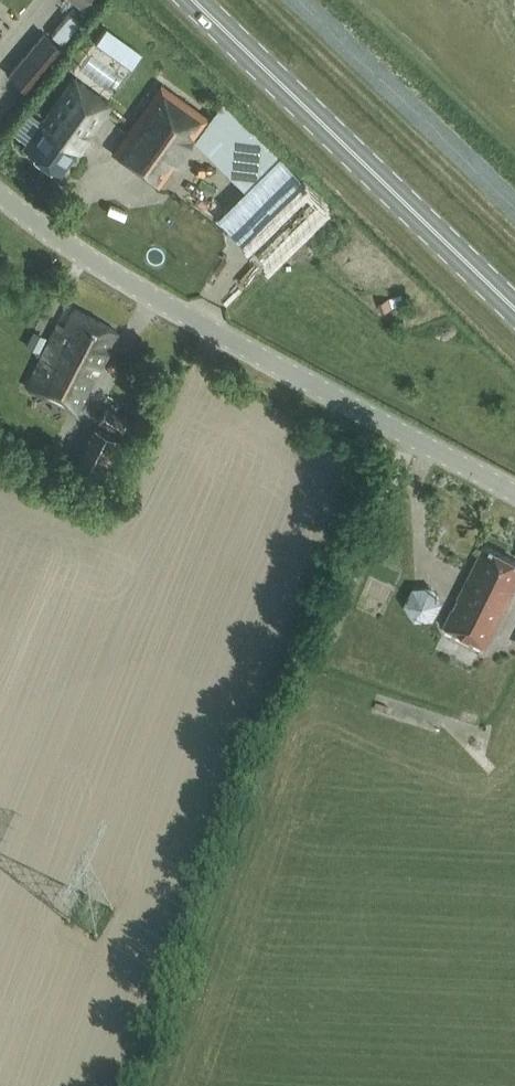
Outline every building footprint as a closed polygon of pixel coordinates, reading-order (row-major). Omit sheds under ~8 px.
[(80,8),(88,0),(71,0),(80,8)] [(112,26),(96,52),(122,68),(138,43),(112,26)] [(43,31),(8,72),(29,89),(63,48),(43,31)] [(60,173),(111,104),(74,76),(23,145),(60,173)] [(112,151),(157,184),(207,115),(161,82),(112,151)] [(280,154),(224,97),(194,138),(245,191),(280,154)] [(74,410),(116,329),(72,307),(63,325),(58,322),(25,385),(74,410)] [(31,331),(24,344),(38,351),(44,338),(31,331)] [(105,407),(97,421),(118,432),(126,418),(105,407)] [(102,482),(122,441),(93,426),(72,467),(102,482)] [(441,626),(481,647),(514,582),(514,561),(483,544),(441,626)] [(413,611),(441,612),(442,575),(414,574),(413,611)]
